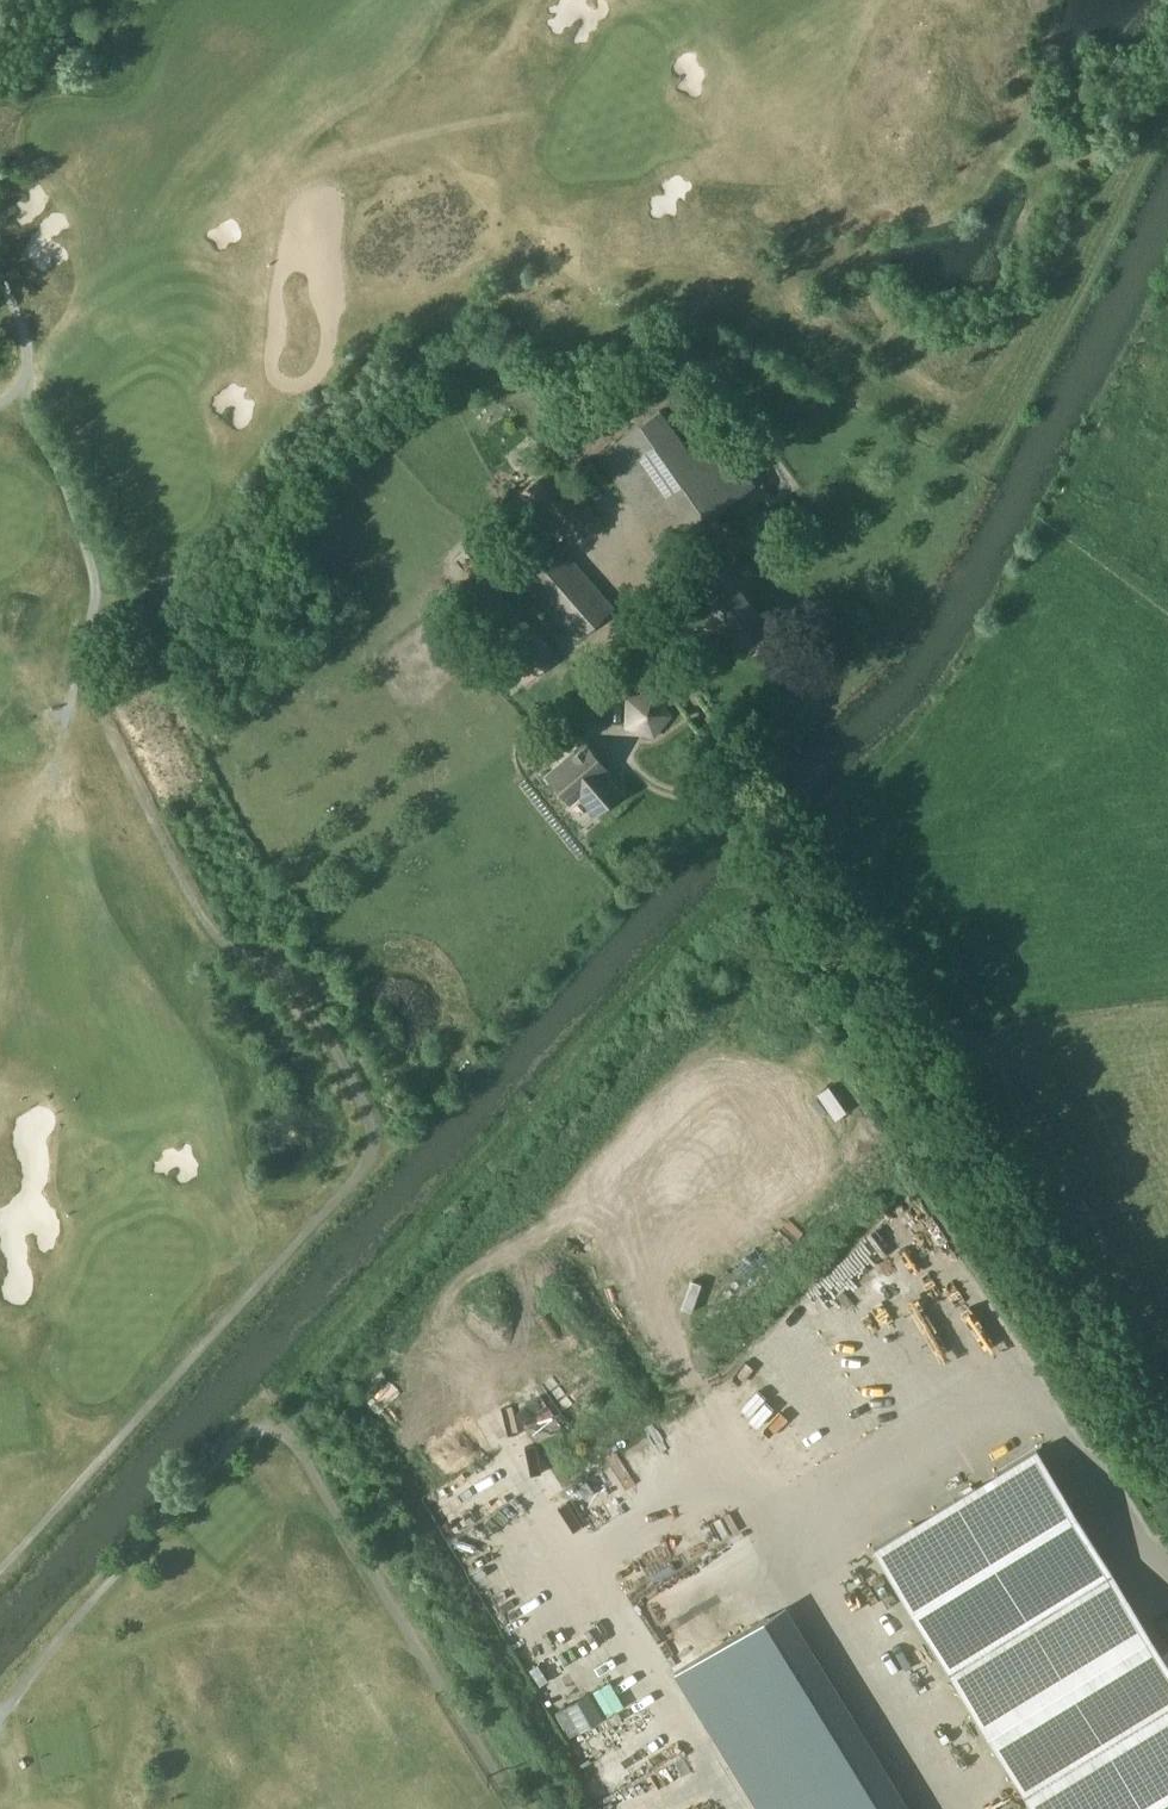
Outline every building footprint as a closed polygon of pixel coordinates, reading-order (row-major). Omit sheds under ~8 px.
[(727,503),(660,408),(598,452),(665,547),(727,503)] [(521,494),(560,539),(594,510),(554,464),(521,494)] [(575,640),(613,606),(539,521),(500,554),(575,640)] [(716,619),(718,617),(738,645),(765,625),(746,598),(750,595),(728,564),(705,581),(718,598),(707,606),(716,619)] [(529,679),(556,656),(480,569),(453,592),(529,679)] [(608,793),(617,785),(606,772),(609,769),(584,740),(546,773),(571,802),(580,794),(595,812),(612,798),(608,793)] [(1160,1649),(1037,1448),(872,1548),(1032,1808),(1167,1808),(1167,1645),(1160,1649)] [(758,1808),(911,1808),(785,1604),(674,1672),(758,1808)]
